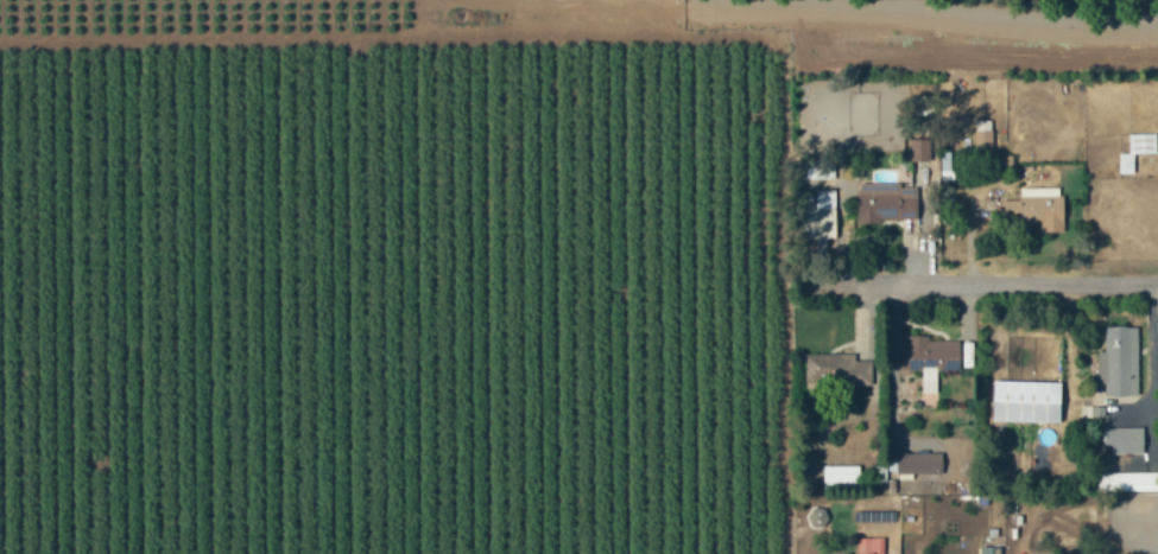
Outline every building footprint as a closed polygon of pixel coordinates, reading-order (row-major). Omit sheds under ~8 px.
[(987,123),(987,114),(970,114),(970,123),(987,123)] [(969,152),(988,153),(988,123),(987,123),(970,123),(969,123),(969,152)] [(1152,146),(1151,127),(1125,127),(1125,147),(1129,147),(1152,146)] [(925,155),(925,132),(905,132),(905,155),(907,155),(923,155),(925,155)] [(936,145),(937,174),(950,174),(950,164),(945,164),(945,145),(936,145)] [(1129,147),(1129,167),(1115,167),(1115,147),(1125,147),(1129,147)] [(830,172),(801,172),(801,152),(830,152),(830,172)] [(923,155),(923,171),(907,171),(907,155),(923,155)] [(852,183),(852,217),(875,217),(875,212),(912,212),(912,180),(896,180),(896,177),(856,177),(856,183),(852,183)] [(998,217),(1036,216),(1036,219),(1061,219),(1059,190),(1053,190),(1053,180),(1015,182),(1015,190),(1014,190),(1014,193),(996,193),(998,217)] [(792,231),(831,231),(830,183),(811,183),(811,203),(792,203),(792,231)] [(1101,345),(1094,345),(1094,376),(1101,376),(1101,389),(1134,389),(1133,320),(1100,321),(1101,345)] [(904,352),(898,352),(898,363),(904,363),(904,364),(917,364),(932,364),(955,364),(954,335),(924,335),(924,330),(904,330),(904,352)] [(801,348),(850,348),(850,355),(872,355),(872,381),(802,382),(801,348)] [(917,364),(918,387),(932,387),(932,364),(917,364)] [(988,415),(1056,416),(1056,376),(989,375),(988,415)] [(1139,447),(1139,421),(1099,421),(1099,438),(1108,438),(1108,447),(1139,447)] [(893,467),(896,467),(907,467),(938,467),(937,447),(893,447),(893,450),(893,465),(893,467)] [(893,450),(884,450),(884,465),(893,465),(893,450)] [(820,460),(854,460),(854,483),(820,483),(820,460)] [(868,460),(881,460),(881,477),(868,477),(868,460)] [(884,482),(885,466),(875,466),(874,481),(884,482)] [(1094,484),(1157,484),(1157,466),(1094,466),(1094,484)] [(824,528),(827,509),(811,506),(808,525),(824,528)] [(859,537),(859,553),(884,553),(884,538),(859,537)]
